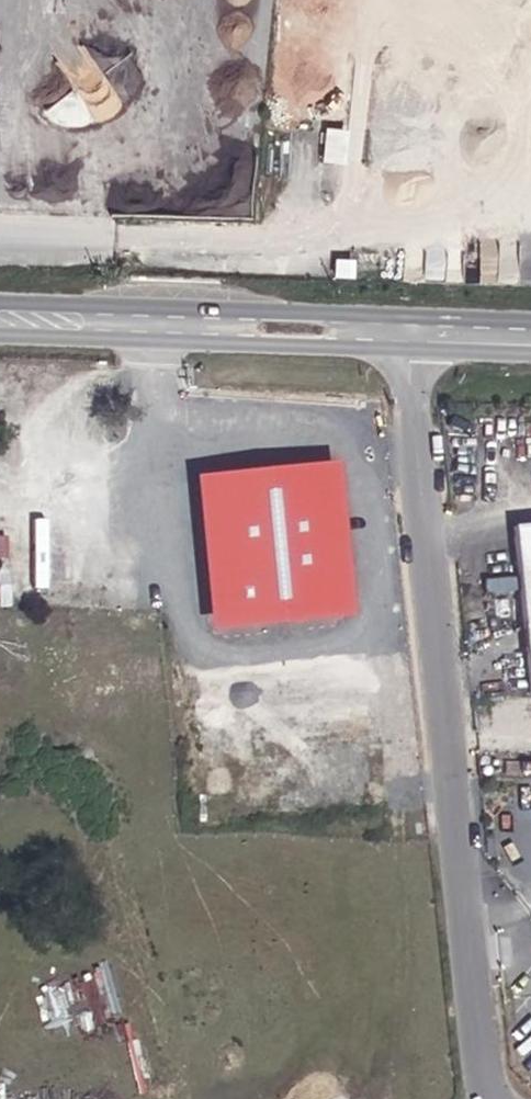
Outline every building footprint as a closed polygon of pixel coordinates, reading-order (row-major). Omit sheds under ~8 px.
[(118,117),(119,91),(49,88),(48,114),(118,117)] [(306,129),(308,100),(273,98),(272,127),(306,129)] [(322,158),(343,160),(346,127),(325,125),(322,158)] [(224,212),(256,212),(256,174),(224,174),(224,212)] [(196,629),(343,615),(328,459),(182,472),(196,629)] [(512,527),(530,691),(530,525),(512,527)]
